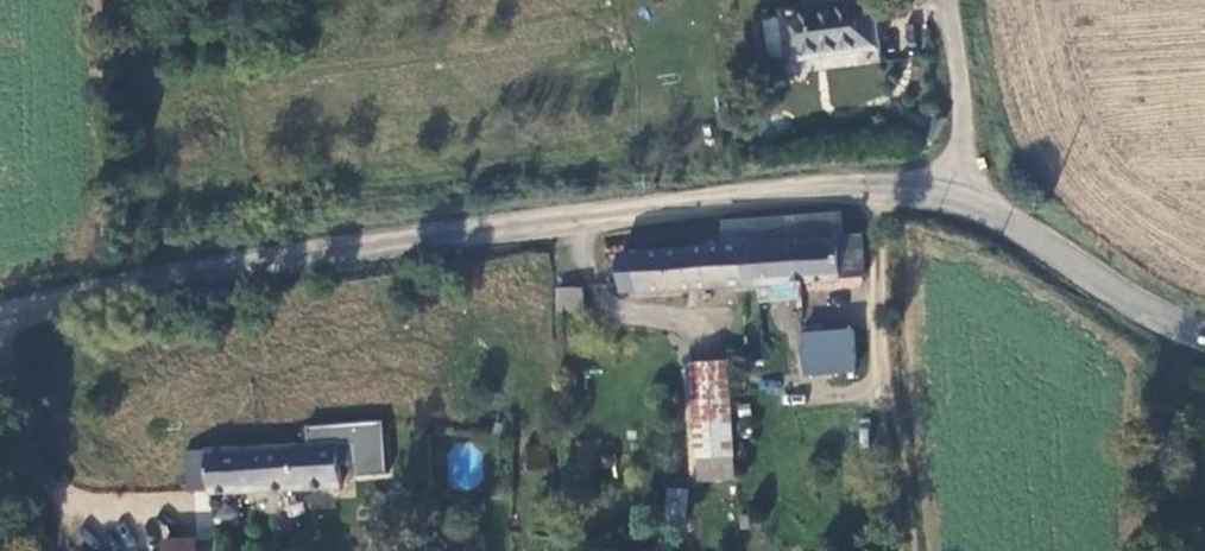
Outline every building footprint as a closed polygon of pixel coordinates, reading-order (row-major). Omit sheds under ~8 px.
[(778,6),(778,11),(759,14),(768,74),(875,56),(869,0),(816,0),(805,2),(778,6)] [(741,294),(845,291),(849,290),(844,246),(823,244),(821,226),(798,226),(765,229),(766,249),(740,250),(741,294)] [(603,301),(741,294),(740,250),(766,249),(765,229),(705,234),(705,254),(602,261),(603,301)] [(563,298),(556,299),(539,300),(538,328),(563,328),(563,298)] [(848,380),(844,344),(793,346),(797,383),(848,380)] [(716,466),(708,377),(673,378),(679,469),(716,466)] [(170,434),(171,477),(320,467),(321,452),(336,450),(336,424),(170,434)] [(680,499),(719,496),(716,466),(679,469),(680,499)] [(206,529),(149,530),(149,550),(207,550),(206,529)]
